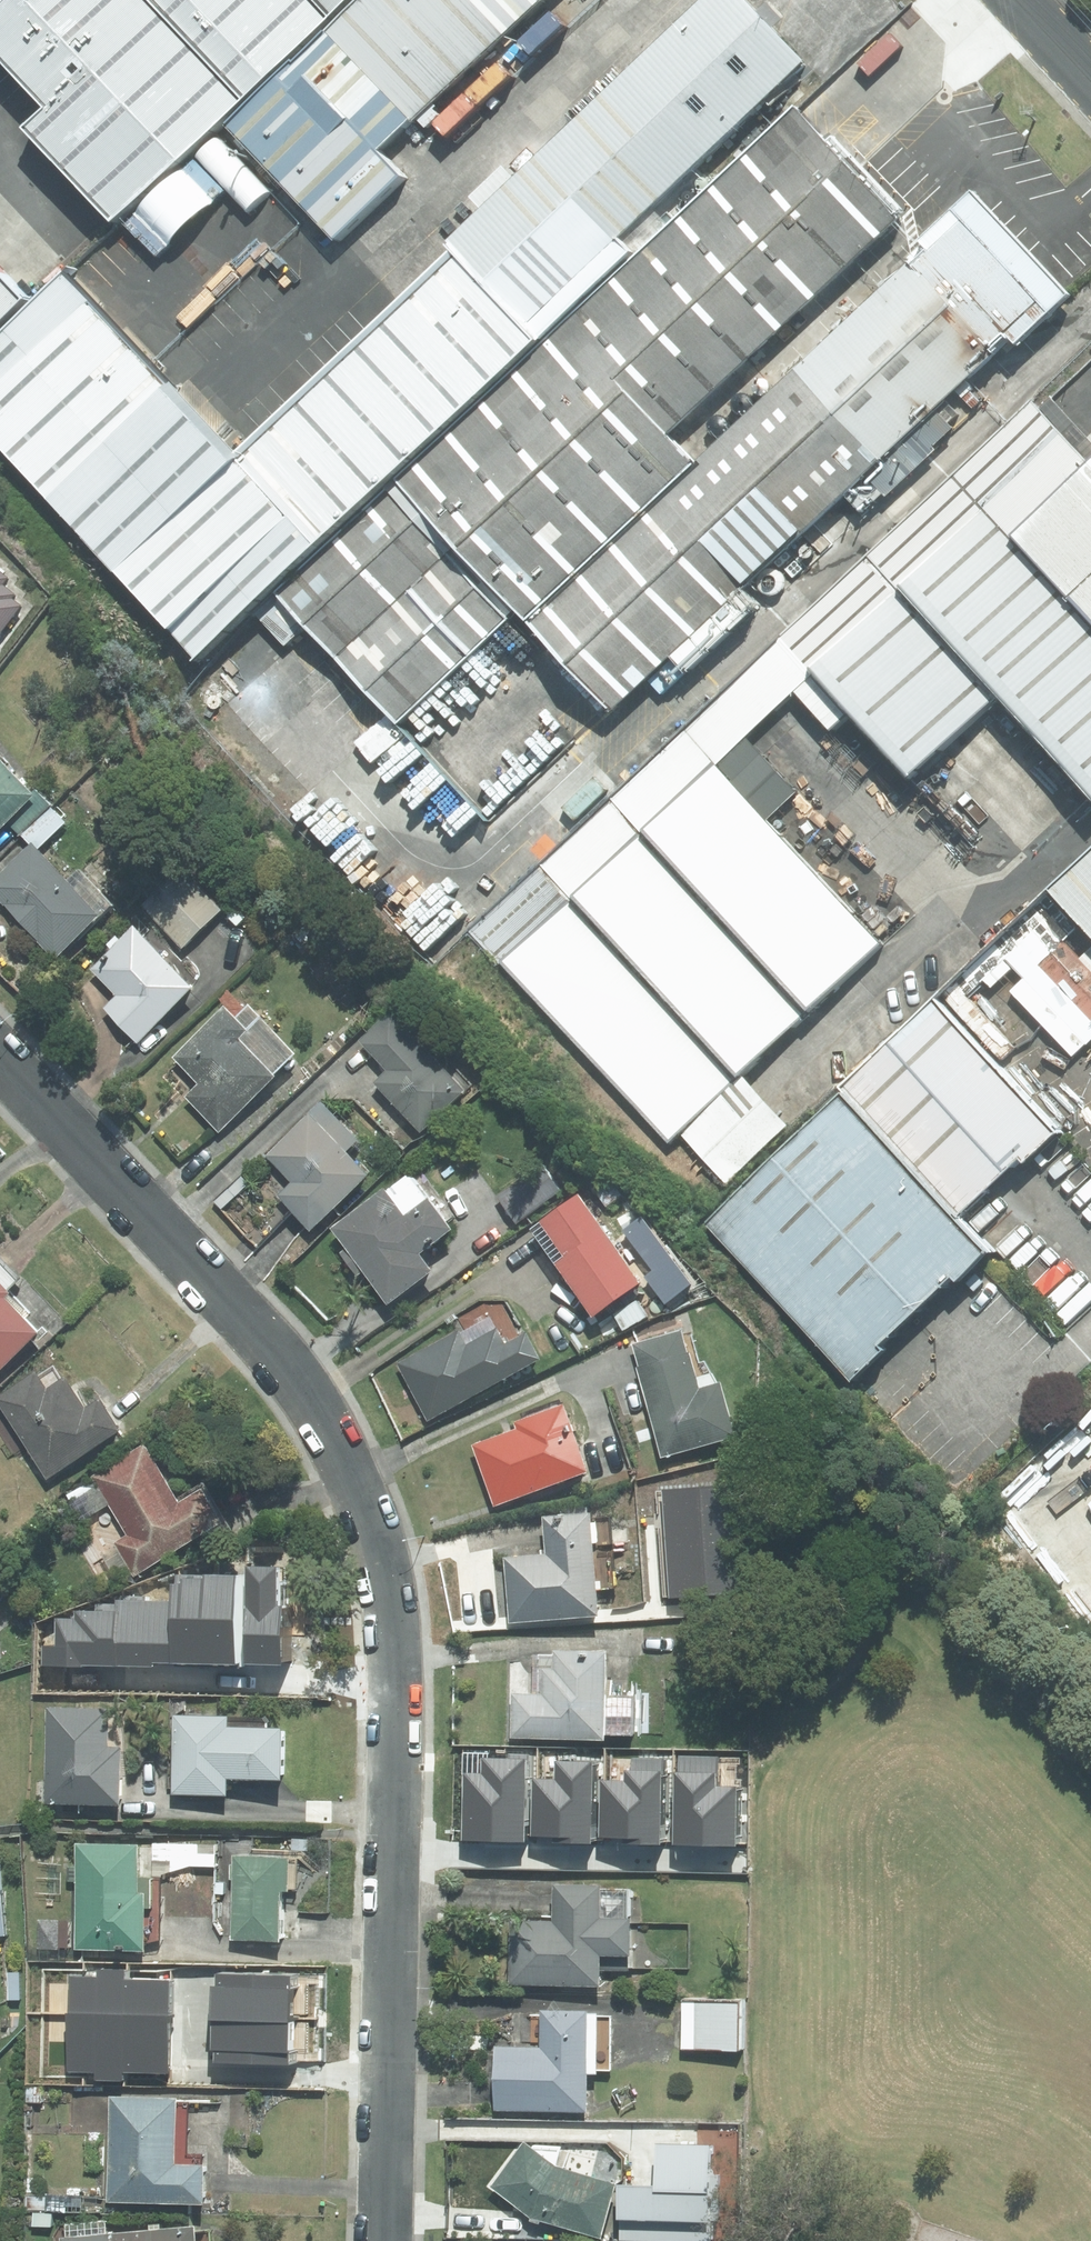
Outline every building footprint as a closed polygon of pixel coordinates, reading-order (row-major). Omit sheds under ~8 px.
[(23,13),(12,1),(0,12),(0,78),(40,120),(18,140),(108,236),(240,112),(134,0),(37,0),(23,13)] [(240,112),(329,30),(300,0),(134,0),(240,112)] [(290,71),(288,69),(221,133),(332,250),(399,187),(375,161),(546,0),(366,0),(290,71)] [(329,30),(360,0),(300,0),(329,30)] [(445,253),(441,257),(446,263),(530,352),(625,265),(622,262),(608,247),(797,72),(730,0),(710,0),(442,250),(445,253)] [(625,265),(530,352),(389,481),(457,554),(514,616),(525,625),(687,474),(687,473),(661,445),(773,342),(783,354),(819,321),(807,308),(906,218),(827,133),(819,140),(792,112),(625,265)] [(687,474),(525,625),(610,716),(675,656),(690,672),(745,620),(729,603),(1003,349),(1011,357),(1065,307),(967,202),(903,262),(908,268),(687,473),(687,474)] [(193,663),(268,592),(389,481),(530,352),(446,263),(229,465),(231,468),(227,472),(283,531),(168,637),(193,663)] [(61,284),(0,340),(0,464),(163,640),(168,637),(283,531),(227,472),(231,468),(229,465),(61,284)] [(23,310),(0,286),(0,332),(23,310)] [(761,635),(892,777),(988,689),(1090,801),(1090,483),(1016,402),(761,635)] [(457,554),(389,481),(268,592),(335,665),(457,554)] [(514,616),(457,554),(335,665),(395,730),(506,628),(504,625),(514,616)] [(0,572),(0,635),(22,605),(14,599),(17,594),(5,585),(9,579),(0,572)] [(6,821),(33,795),(30,793),(0,762),(0,827),(6,821)] [(857,949),(688,765),(482,952),(650,1136),(857,949)] [(33,795),(6,821),(22,836),(51,808),(34,789),(30,793),(33,795)] [(51,808),(22,836),(31,846),(36,851),(66,822),(51,808)] [(1036,882),(1090,942),(1090,832),(1036,882)] [(53,957),(97,915),(36,851),(31,846),(0,875),(0,900),(53,957)] [(183,869),(144,905),(182,946),(220,910),(183,869)] [(104,1008),(136,1041),(191,988),(133,928),(90,969),(116,996),(104,1008)] [(929,1013),(833,1100),(940,1216),(1036,1129),(929,1013)] [(376,1082),(420,1128),(460,1091),(387,1014),(359,1041),(388,1071),(376,1082)] [(225,1021),(177,1063),(203,1093),(194,1106),(215,1130),(289,1064),(247,1017),(233,1030),(225,1021)] [(940,1216),(833,1100),(696,1224),(789,1325),(839,1380),(976,1256),(940,1216)] [(341,1152),(354,1139),(320,1104),(266,1156),(291,1182),(277,1195),(309,1228),(364,1175),(341,1152)] [(559,1191),(541,1165),(498,1196),(516,1221),(559,1191)] [(332,1229),(386,1303),(429,1270),(418,1252),(449,1229),(426,1200),(405,1177),(384,1192),(382,1189),(332,1229)] [(530,1228),(592,1315),(638,1283),(576,1196),(530,1228)] [(654,1270),(645,1277),(665,1302),(690,1284),(640,1218),(623,1231),(654,1270)] [(36,1332),(1,1296),(17,1280),(0,1262),(0,1367),(36,1332)] [(397,1364),(428,1419),(539,1359),(525,1335),(504,1346),(495,1330),(465,1347),(457,1331),(397,1364)] [(723,1440),(735,1437),(729,1417),(720,1384),(699,1390),(688,1352),(686,1353),(680,1331),(632,1345),(638,1365),(634,1366),(660,1457),(723,1440)] [(0,1395),(0,1409),(46,1479),(120,1431),(100,1400),(84,1410),(64,1379),(60,1381),(53,1370),(38,1379),(34,1373),(0,1395)] [(494,1505),(587,1472),(563,1406),(516,1423),(518,1430),(472,1447),(494,1505)] [(142,1449),(65,1495),(81,1522),(73,1527),(94,1562),(103,1557),(118,1581),(222,1520),(201,1486),(174,1502),(142,1449)] [(737,1490),(664,1493),(670,1597),(742,1594),(737,1490)] [(589,1515),(545,1518),(547,1556),(505,1559),(510,1621),(597,1615),(589,1515)] [(284,1569),(246,1568),(246,1575),(244,1665),(282,1666),(284,1569)] [(207,1665),(208,1575),(174,1574),(174,1600),(174,1664),(207,1665)] [(244,1665),(246,1575),(208,1575),(207,1665),(244,1665)] [(41,1666),(123,1668),(124,1599),(115,1600),(115,1604),(96,1604),(96,1612),(75,1611),(75,1620),(55,1619),(54,1645),(41,1645),(41,1666)] [(174,1664),(174,1600),(124,1599),(123,1668),(154,1668),(154,1664),(174,1664)] [(601,1737),(603,1656),(531,1655),(530,1695),(513,1695),(512,1736),(601,1737)] [(106,1748),(107,1710),(46,1708),(44,1803),(118,1805),(120,1748),(106,1748)] [(225,1728),(225,1717),(173,1716),(172,1793),(224,1794),(225,1777),(280,1778),(281,1729),(225,1728)] [(530,1751),(464,1749),(463,1838),(528,1839),(530,1751)] [(528,1839),(589,1840),(591,1752),(530,1751),(528,1839)] [(666,1841),(668,1754),(591,1752),(589,1840),(666,1841)] [(742,1843),(744,1755),(668,1754),(666,1841),(742,1843)] [(152,1879),(137,1879),(137,1845),(75,1844),(74,1950),(143,1950),(143,1944),(159,1940),(160,1879),(152,1879)] [(152,1879),(160,1879),(160,1875),(190,1866),(214,1866),(214,1845),(152,1844),(152,1879)] [(295,1891),(296,1858),(233,1857),(230,1940),(279,1941),(281,1890),(295,1891)] [(508,1986),(600,1988),(601,1957),(630,1957),(631,1920),(627,1920),(628,1891),(597,1890),(597,1886),(553,1885),(552,1921),(509,1921),(508,1986)] [(67,1920),(38,1920),(38,1949),(67,1950),(67,1920)] [(66,2015),(170,2017),(170,1981),(123,1980),(123,1969),(96,1969),(96,1979),(67,1979),(66,2015)] [(317,2020),(318,1974),(216,1972),(215,2018),(317,2020)] [(739,2003),(682,2002),(681,2049),(737,2050),(739,2003)] [(586,2015),(586,2012),(542,2012),(541,2050),(497,2049),(495,2110),(582,2111),(583,2068),(609,2069),(610,2016),(586,2015)] [(170,2017),(66,2015),(65,2073),(94,2073),(94,2080),(121,2081),(121,2073),(169,2074),(170,2017)] [(317,2020),(215,2018),(212,2060),(316,2061),(317,2020)] [(187,2156),(189,2100),(110,2098),(107,2201),(201,2203),(203,2157),(187,2156)] [(596,2237),(611,2183),(554,2167),(524,2143),(490,2187),(530,2218),(596,2237)] [(619,2186),(619,2240),(647,2240),(710,2240),(710,2221),(717,2221),(717,2174),(708,2174),(708,2145),(655,2144),(655,2187),(619,2186)] [(60,2239),(60,2240),(210,2240),(209,2231),(193,2232),(193,2227),(106,2234),(105,2221),(65,2224),(66,2239),(60,2239)]
